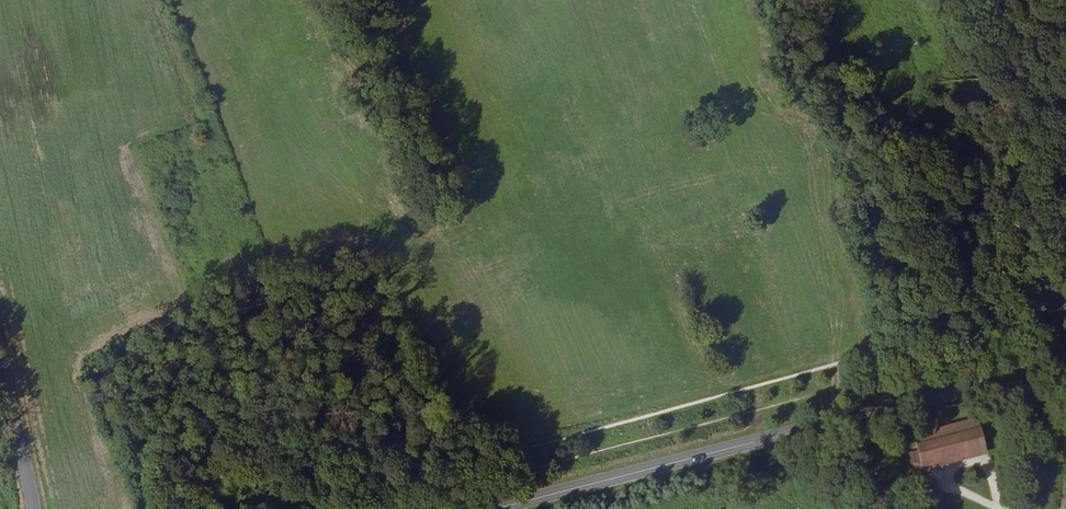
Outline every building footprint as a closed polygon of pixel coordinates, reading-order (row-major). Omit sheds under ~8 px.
[(978,408),(916,423),(926,460),(988,444),(978,408)]
